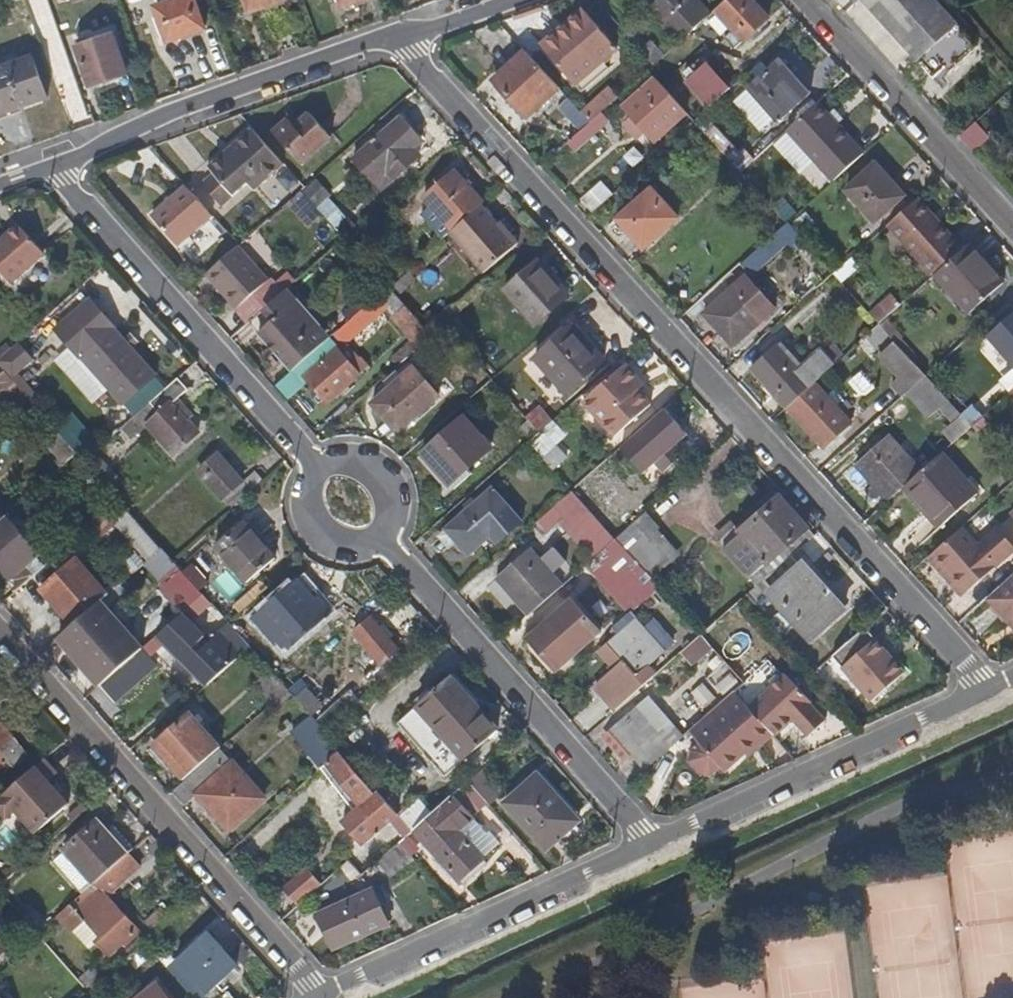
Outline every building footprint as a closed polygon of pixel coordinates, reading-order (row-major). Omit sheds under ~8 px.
[(194,0),(178,0),(155,8),(158,17),(152,19),(156,30),(162,28),(167,42),(204,29),(194,0)] [(283,0),(245,0),(249,13),(284,1),(283,0)] [(697,0),(654,0),(644,10),(676,44),(701,21),(709,14),(697,0)] [(750,0),(724,0),(712,11),(729,31),(721,38),(732,50),(766,18),(750,0)] [(847,0),(834,0),(845,11),(852,5),(847,0)] [(937,4),(934,0),(860,0),(891,35),(934,83),(976,46),(937,4)] [(599,58),(612,45),(578,8),(551,33),(555,39),(542,50),(572,82),(599,58)] [(661,57),(647,42),(643,44),(627,27),(621,31),(635,47),(652,66),(661,57)] [(542,50),(555,39),(551,33),(538,45),(542,50)] [(128,75),(114,34),(76,47),(90,88),(102,84),(128,75)] [(558,89),(538,67),(524,52),(494,81),(527,117),(558,89)] [(32,57),(0,68),(0,114),(46,99),(32,57)] [(778,121),(809,92),(777,57),(746,87),(778,121)] [(578,88),(604,64),(599,58),(572,82),(578,88)] [(727,90),(702,64),(683,81),(707,108),(727,90)] [(104,90),(130,81),(128,75),(102,84),(104,90)] [(655,141),(686,113),(653,77),(623,105),(635,119),(628,126),(638,137),(646,130),(655,141)] [(590,122),(582,114),(576,108),(567,98),(558,106),(581,130),(590,122)] [(598,115),(606,108),(598,99),(582,114),(590,122),(598,115)] [(862,154),(815,103),(785,130),(832,181),(862,154)] [(300,162),(331,135),(306,108),(292,121),(279,106),(263,121),(300,162)] [(597,131),(606,123),(598,115),(590,122),(597,131)] [(380,190),(418,157),(410,149),(420,139),(400,116),(353,159),(380,190)] [(576,150),(597,131),(590,122),(581,130),(568,142),(576,150)] [(755,157),(744,146),(738,150),(713,123),(703,131),(729,161),(740,172),(755,157)] [(987,139),(973,123),(958,136),(972,152),(987,139)] [(285,163),(251,127),(230,145),(234,149),(228,156),(223,152),(208,166),(213,171),(203,181),(224,204),(249,182),(257,174),(264,181),(285,163)] [(740,172),(729,161),(725,164),(738,179),(743,176),(740,172)] [(905,196),(876,164),(846,190),(874,221),(905,196)] [(484,203),(456,170),(424,198),(453,231),(481,205),(484,203)] [(264,181),(257,174),(249,182),(256,188),(264,181)] [(593,212),(612,194),(600,180),(581,198),(593,212)] [(316,205),(331,196),(323,183),(308,193),(316,205)] [(180,244),(214,214),(201,199),(187,184),(153,214),(180,244)] [(678,218),(651,188),(616,219),(643,249),(678,218)] [(961,250),(939,225),(934,229),(926,220),(930,216),(915,199),(884,226),(931,277),(933,275),(961,250)] [(519,243),(509,233),(508,235),(481,205),(453,231),(449,234),(486,273),(519,243)] [(800,233),(816,223),(808,210),(792,220),(800,233)] [(939,225),(930,216),(926,220),(934,229),(939,225)] [(13,240),(25,229),(19,223),(7,233),(13,240)] [(794,252),(804,243),(786,223),(769,237),(741,263),(752,275),(786,244),(794,252)] [(45,252),(25,229),(13,240),(7,233),(0,240),(0,271),(10,283),(45,252)] [(238,308),(270,279),(239,243),(207,273),(238,308)] [(1002,283),(968,244),(961,250),(933,275),(967,313),(1002,283)] [(843,281),(861,265),(853,255),(835,271),(843,281)] [(566,296),(548,276),(550,274),(536,259),(503,289),(535,323),(566,296)] [(573,290),(555,271),(550,274),(548,276),(566,296),(573,290)] [(773,307),(748,277),(734,291),(732,289),(704,315),(734,347),(762,321),(761,320),(773,307)] [(408,309),(389,287),(378,297),(395,316),(399,312),(419,334),(425,328),(408,309)] [(272,324),(300,299),(290,288),(262,313),(272,324)] [(886,315),(902,303),(892,291),(877,303),(886,315)] [(328,331),(300,299),(272,324),(261,334),(294,370),(329,339),(333,336),(328,331)] [(417,349),(433,336),(425,328),(419,334),(399,312),(395,316),(391,320),(411,342),(417,349)] [(986,338),(1012,367),(1012,313),(986,338)] [(157,375),(133,348),(138,343),(123,327),(118,331),(105,316),(73,345),(100,376),(124,404),(157,375)] [(902,335),(887,318),(879,325),(894,342),(902,335)] [(595,342),(576,321),(568,328),(587,349),(592,345),(595,342)] [(333,336),(341,329),(337,324),(328,331),(333,336)] [(605,359),(592,345),(587,349),(568,328),(536,359),(568,393),(605,359)] [(922,357),(902,335),(894,342),(915,364),(922,357)] [(348,385),(360,373),(329,339),(294,370),(274,387),(283,397),(307,378),(329,401),(340,392),(343,395),(351,388),(348,385)] [(399,365),(417,349),(411,342),(393,358),(399,365)] [(18,343),(0,358),(0,366),(12,379),(33,361),(18,343)] [(913,365),(893,343),(879,355),(900,378),(913,365)] [(814,383),(836,364),(822,349),(799,370),(776,345),(750,369),(759,379),(774,395),(787,408),(814,383)] [(917,382),(925,375),(915,364),(913,365),(900,378),(896,381),(905,392),(917,382)] [(638,390),(630,382),(636,377),(625,365),(619,369),(600,386),(583,401),(615,436),(651,405),(638,390)] [(600,386),(619,369),(616,365),(597,382),(600,386)] [(439,395),(414,368),(374,403),(399,431),(439,395)] [(915,402),(933,384),(925,375),(917,382),(905,392),(915,402)] [(643,386),(636,377),(630,382),(638,390),(643,386)] [(194,415),(179,398),(189,390),(178,379),(144,409),(123,427),(132,437),(160,414),(186,442),(198,433),(188,420),(194,415)] [(774,395),(759,379),(754,383),(769,399),(774,395)] [(850,423),(837,408),(845,401),(833,389),(826,396),(814,383),(787,408),(823,449),(850,423)] [(948,402),(933,384),(915,402),(928,418),(948,402)] [(648,454),(691,418),(679,405),(621,454),(630,465),(646,451),(648,454)] [(492,448),(464,416),(423,452),(451,484),(492,448)] [(548,425),(539,416),(532,422),(541,432),(543,430),(548,425)] [(976,432),(986,422),(982,417),(971,427),(976,432)] [(550,438),(559,430),(553,422),(549,425),(543,430),(550,438)] [(78,453),(55,427),(47,435),(57,446),(53,450),(66,463),(78,453)] [(550,438),(543,430),(541,432),(540,432),(529,443),(549,465),(562,452),(550,438)] [(920,473),(886,435),(857,467),(888,501),(902,488),(920,473)] [(118,477),(95,451),(85,460),(108,486),(118,477)] [(977,494),(941,454),(932,461),(920,473),(902,488),(923,511),(929,506),(944,524),(977,494)] [(232,509),(262,482),(254,473),(242,482),(217,455),(199,471),(232,509)] [(91,472),(79,457),(67,467),(80,482),(91,472)] [(616,538),(599,520),(583,503),(572,490),(555,506),(533,525),(542,535),(556,523),(562,518),(596,556),(616,538)] [(750,579),(808,528),(776,494),(719,544),(750,579)] [(522,521),(498,495),(453,535),(462,546),(470,554),(480,545),(491,536),(498,543),(522,521)] [(944,524),(929,506),(923,511),(939,528),(944,524)] [(9,513),(2,519),(0,521),(0,523),(9,534),(19,526),(9,513)] [(162,547),(135,517),(126,525),(153,554),(162,547)] [(270,545),(247,518),(242,522),(266,548),(270,545)] [(596,556),(562,518),(556,523),(591,561),(596,556)] [(266,548),(242,522),(216,547),(247,582),(275,558),(266,548)] [(39,551),(46,545),(35,531),(28,537),(19,526),(9,534),(0,523),(0,571),(9,582),(42,554),(39,551)] [(667,565),(633,528),(618,541),(652,578),(667,565)] [(795,554),(815,536),(808,528),(750,579),(757,586),(795,554)] [(968,590),(1007,552),(991,535),(979,547),(960,528),(953,534),(944,542),(934,551),(967,589),(968,590)] [(462,546),(453,535),(449,539),(458,549),(462,546)] [(487,553),(498,543),(491,536),(480,545),(487,553)] [(618,541),(616,538),(596,556),(615,578),(634,600),(629,606),(632,610),(659,587),(652,578),(618,541)] [(182,568),(175,560),(163,548),(150,559),(169,579),(182,568)] [(576,574),(555,550),(540,563),(561,587),(576,574)] [(529,616),(561,587),(540,563),(529,551),(497,580),(529,616)] [(967,589),(934,551),(927,558),(961,595),(967,589)] [(846,610),(795,554),(757,586),(749,594),(760,607),(775,595),(815,639),(846,610)] [(615,578),(596,556),(591,561),(584,567),(603,588),(615,578)] [(109,595),(77,559),(42,589),(74,625),(103,601),(109,595)] [(214,582),(232,598),(243,586),(225,570),(214,582)] [(997,585),(985,596),(1012,627),(1012,571),(997,585)] [(634,600),(615,578),(603,588),(627,614),(628,613),(632,610),(629,606),(634,600)] [(327,619),(294,583),(263,609),(296,646),(327,619)] [(125,665),(143,648),(103,601),(74,625),(59,638),(100,686),(125,665)] [(241,656),(194,603),(186,610),(162,632),(208,685),(241,656)] [(554,671),(599,631),(578,607),(551,631),(548,628),(533,641),(544,653),(554,671)] [(663,653),(628,613),(627,614),(616,624),(622,631),(607,644),(636,679),(663,653)] [(408,662),(391,642),(396,638),(385,624),(379,628),(373,619),(356,633),(368,648),(354,660),(367,675),(345,697),(354,707),(358,703),(380,684),(383,683),(398,669),(408,662)] [(777,679),(768,669),(764,672),(748,655),(723,628),(717,634),(714,631),(708,637),(761,694),(777,679)] [(692,664),(713,647),(702,634),(681,652),(692,664)] [(861,692),(872,702),(906,667),(873,635),(863,646),(852,636),(822,668),(854,699),(861,692)] [(251,656),(247,651),(241,656),(245,661),(251,656)] [(768,669),(752,652),(748,655),(764,672),(768,669)] [(116,704),(140,682),(125,665),(100,686),(116,704)] [(725,666),(712,673),(721,690),(735,683),(725,666)] [(291,690),(304,678),(300,674),(287,685),(291,690)] [(828,725),(811,707),(814,703),(790,676),(752,708),(777,736),(795,723),(810,739),(828,725)] [(398,725),(443,778),(498,729),(452,677),(398,725)] [(332,710),(304,678),(291,690),(318,721),(332,710)] [(273,709),(291,693),(288,690),(278,699),(270,706),(273,709)] [(726,770),(758,740),(761,743),(772,734),(746,705),(735,692),(706,716),(690,731),(701,743),(693,750),(691,760),(704,774),(713,773),(721,765),(726,770)] [(327,730),(354,707),(345,697),(332,710),(318,721),(327,730)] [(672,746),(682,738),(670,725),(658,734),(636,708),(606,735),(626,758),(633,753),(647,767),(671,745),(672,746)] [(185,780),(223,747),(194,714),(156,747),(185,780)] [(341,753),(310,717),(292,734),(323,769),(326,767),(341,753)] [(0,720),(0,777),(11,790),(40,765),(0,720)] [(266,798),(223,751),(175,793),(186,805),(199,795),(230,830),(266,798)] [(391,805),(364,774),(343,751),(341,753),(326,767),(361,808),(356,813),(355,812),(343,823),(364,846),(399,814),(391,805)] [(70,806),(50,784),(58,775),(45,760),(40,765),(11,790),(0,801),(0,813),(7,821),(17,813),(37,835),(70,806)] [(361,808),(326,767),(323,769),(320,772),(355,812),(356,813),(361,808)] [(466,782),(457,772),(449,778),(458,788),(466,782)] [(499,796),(480,774),(469,783),(490,805),(499,796)] [(580,820),(540,774),(506,803),(547,850),(580,820)] [(490,805),(469,783),(431,816),(416,829),(460,880),(484,859),(462,832),(485,810),(490,805)] [(75,822),(90,810),(85,804),(71,817),(75,822)] [(129,854),(110,832),(99,820),(65,850),(96,884),(97,882),(129,854)] [(137,847),(118,825),(110,832),(129,854),(137,847)] [(416,862),(400,844),(379,861),(388,874),(408,860),(412,864),(416,862)] [(144,932),(111,896),(142,869),(129,854),(97,882),(104,891),(82,911),(89,920),(85,923),(91,930),(95,927),(105,938),(101,942),(107,949),(112,945),(116,950),(129,939),(132,943),(144,932)] [(465,886),(490,866),(484,859),(460,880),(465,886)] [(362,876),(350,862),(342,870),(354,884),(362,876)] [(298,908),(323,886),(309,872),(285,893),(298,908)] [(388,925),(373,891),(318,915),(334,949),(388,925)] [(238,967),(209,935),(180,960),(208,993),(238,967)] [(120,954),(132,943),(129,939),(116,950),(120,954)] [(9,952),(0,943),(0,959),(9,952)] [(49,979),(39,967),(30,975),(40,985),(49,979)] [(154,986),(140,997),(165,997),(154,986)]
